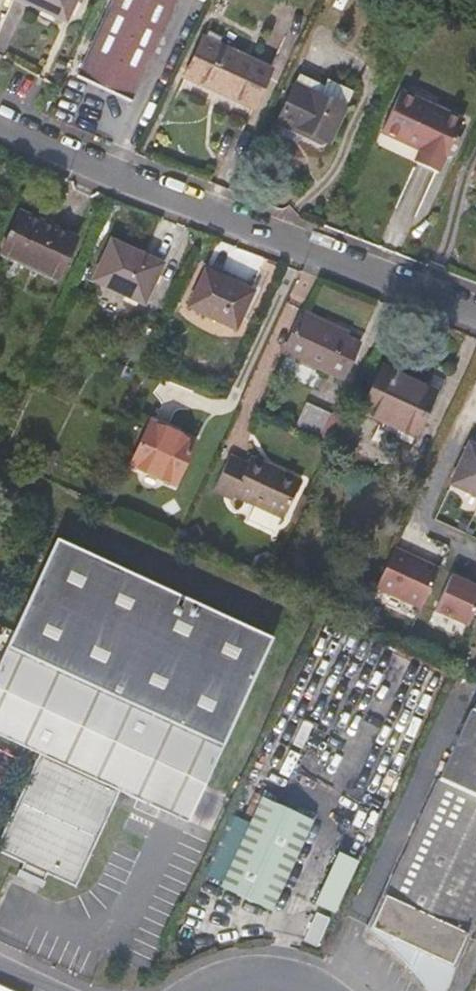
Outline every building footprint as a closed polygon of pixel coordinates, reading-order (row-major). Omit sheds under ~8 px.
[(75,0),(23,0),(66,20),(75,0)] [(77,76),(132,101),(178,0),(112,0),(77,76)] [(203,38),(185,76),(253,107),(271,69),(203,38)] [(295,83),(345,107),(352,91),(328,79),(325,85),(300,73),(295,83)] [(296,127),(329,142),(345,107),(295,83),(277,122),(295,131),(296,127)] [(438,172),(463,119),(400,90),(381,132),(419,150),(414,161),(438,172)] [(58,278),(76,239),(19,213),(1,251),(58,278)] [(162,263),(112,241),(93,280),(125,295),(123,300),(136,306),(138,301),(143,303),(162,263)] [(221,277),(205,270),(189,306),(236,328),(241,316),(252,292),(221,277)] [(284,351),(343,378),(359,344),(342,336),(345,329),(329,322),(326,328),(300,316),(284,351)] [(378,344),(345,329),(342,336),(359,344),(374,350),(378,344)] [(377,430),(412,446),(428,409),(433,411),(441,394),(381,367),(361,410),(382,419),(377,430)] [(294,427),(319,439),(332,413),(307,401),(294,427)] [(195,443),(150,422),(130,465),(175,486),(195,443)] [(475,494),(475,447),(469,444),(451,483),(475,494)] [(287,509),(301,480),(278,469),(276,473),(249,460),(248,463),(230,455),(218,482),(236,490),(238,486),(259,496),(285,507),(287,509)] [(250,457),(249,460),(276,473),(278,469),(250,457)] [(113,485),(101,490),(106,502),(118,498),(113,485)] [(311,488),(307,486),(295,512),(299,514),(311,488)] [(285,507),(259,496),(252,510),(278,522),(285,507)] [(6,646),(0,659),(0,735),(40,753),(0,828),(0,850),(18,859),(12,873),(40,886),(47,872),(75,885),(118,789),(163,810),(188,821),(222,745),(273,637),(56,537),(6,646)] [(393,550),(375,590),(420,611),(438,572),(393,550)] [(450,577),(434,613),(467,629),(475,609),(475,589),(450,577)] [(394,876),(373,921),(406,936),(411,924),(421,928),(422,938),(426,944),(432,950),(442,953),(449,952),(457,948),(462,943),(470,926),(475,913),(475,710),(472,708),(394,876)] [(271,909),(313,820),(262,796),(220,886),(271,909)] [(312,902),(332,911),(355,858),(334,849),(312,902)] [(366,928),(375,935),(394,951),(407,964),(422,983),(427,990),(445,990),(475,929),(470,926),(462,943),(457,948),(449,952),(442,953),(432,950),(426,944),(422,938),(421,928),(411,924),(406,936),(373,921),(394,876),(391,874),(366,928)]
